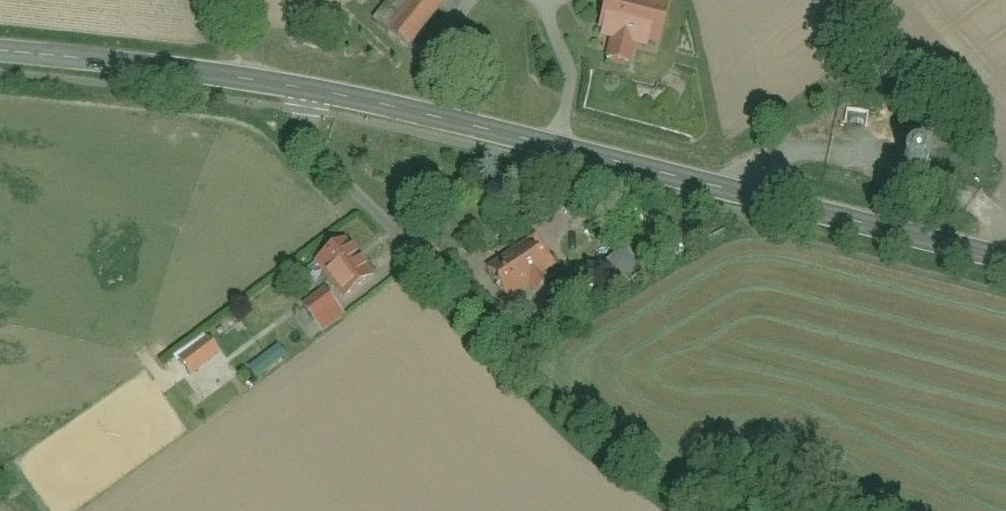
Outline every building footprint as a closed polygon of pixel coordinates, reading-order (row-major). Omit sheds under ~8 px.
[(411,51),(452,0),(392,0),(374,22),(411,51)] [(639,48),(661,54),(673,12),(651,6),(652,0),(627,0),(626,0),(607,0),(597,37),(611,41),(605,66),(632,73),(639,48)] [(338,247),(313,268),(344,303),(369,281),(338,247)] [(532,291),(538,299),(553,288),(547,281),(549,279),(528,249),(486,279),(508,309),(532,291)] [(307,315),(317,327),(337,310),(326,298),(307,315)] [(218,337),(201,349),(234,397),(251,386),(218,337)] [(277,350),(248,372),(257,383),(286,361),(277,350)]
